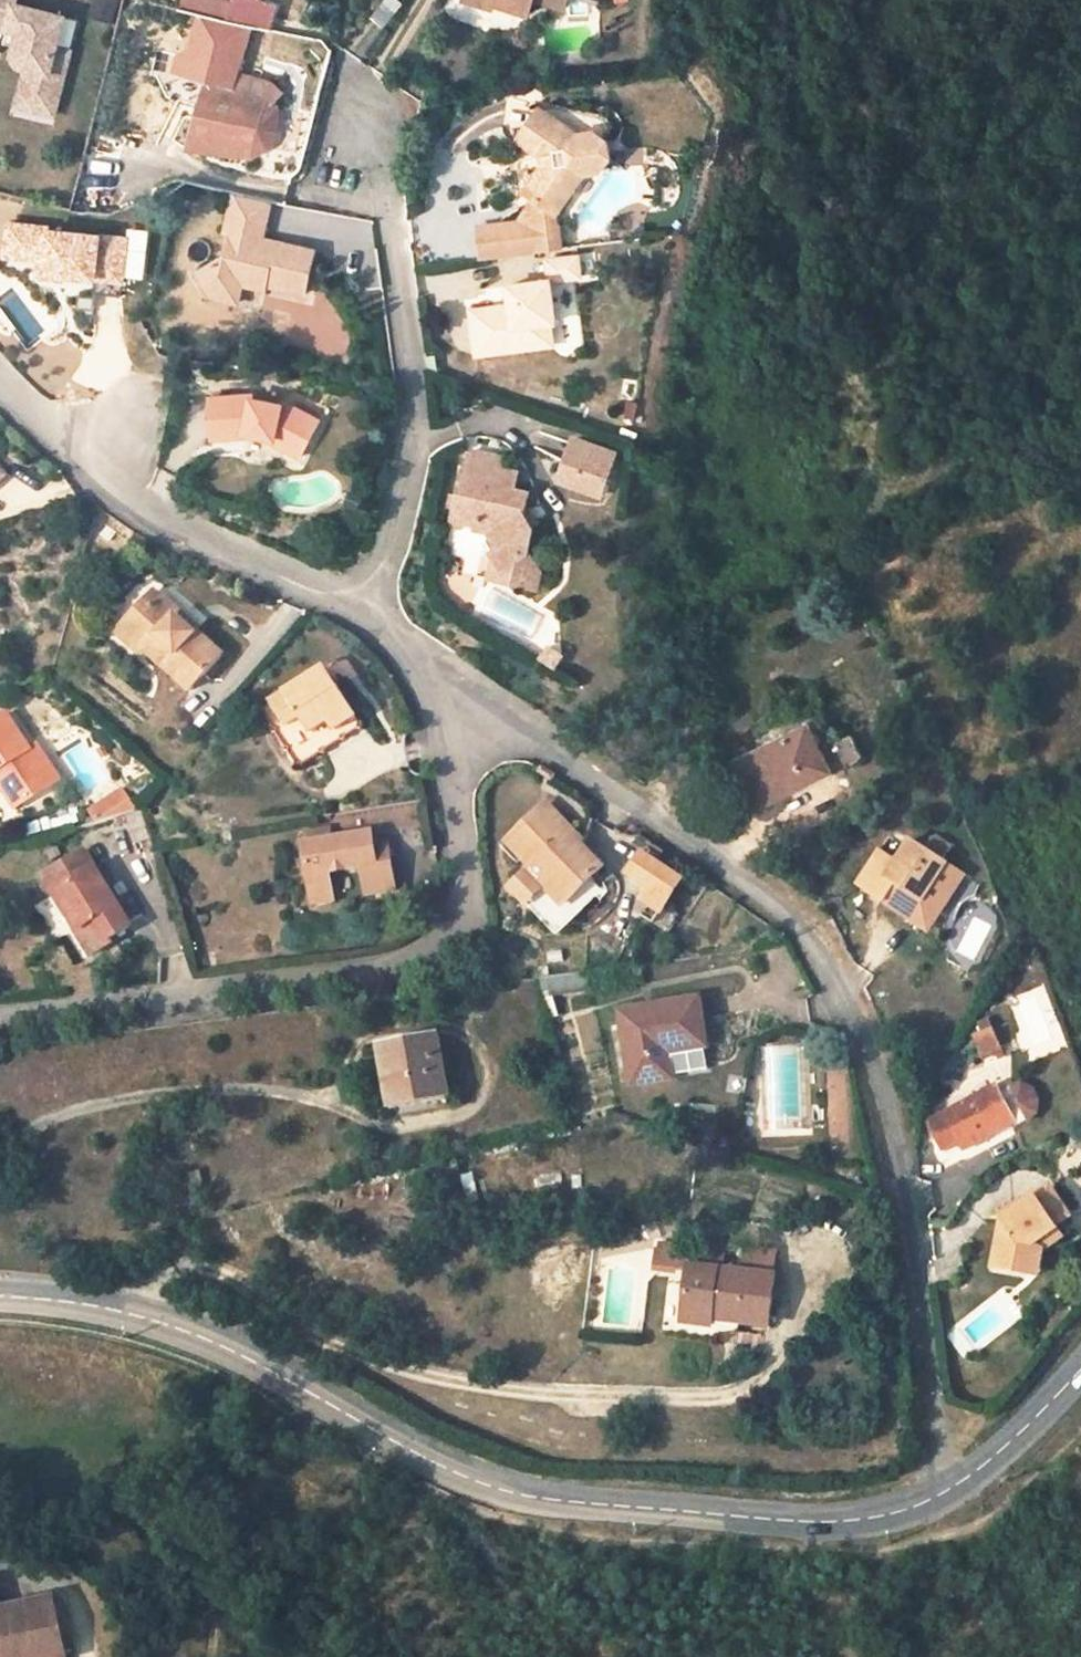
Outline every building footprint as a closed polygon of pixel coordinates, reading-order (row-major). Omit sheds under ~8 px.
[(18,32),(24,40),(14,46),(12,56),(18,66),(25,69),(17,98),(55,108),(63,77),(49,74),(56,49),(64,18),(14,4),(16,0),(0,0),(0,25),(7,27),(6,29),(18,32)] [(269,31),(275,5),(258,0),(232,0),(231,2),(221,0),(182,0),(180,8),(269,31)] [(491,7),(493,2),(529,11),(533,0),(469,0),(491,7)] [(238,69),(249,30),(194,15),(177,75),(205,83),(232,90),(238,69)] [(6,29),(3,43),(14,46),(24,40),(18,32),(6,29)] [(49,74),(63,77),(69,53),(56,49),(49,74)] [(232,90),(205,83),(187,147),(250,163),(261,159),(272,153),(278,147),(284,136),(287,127),(287,120),(283,110),(275,102),(283,93),(265,78),(238,69),(232,90)] [(541,108),(519,139),(543,156),(550,154),(552,165),(545,166),(532,183),(527,190),(538,199),(521,221),(512,222),(516,251),(551,246),(549,225),(557,214),(558,212),(584,174),(603,169),(612,156),(609,139),(595,130),(578,133),(541,108)] [(550,154),(543,156),(545,166),(552,165),(550,154)] [(231,231),(226,254),(198,271),(212,295),(234,281),(242,283),(265,289),(267,283),(305,292),(314,250),(272,240),(269,252),(257,249),(260,238),(269,200),(235,192),(227,230),(231,231)] [(549,225),(551,246),(561,245),(557,214),(549,225)] [(90,282),(122,285),(123,278),(143,280),(147,232),(127,230),(126,240),(49,233),(50,226),(6,222),(3,260),(42,263),(40,280),(90,284),(90,282)] [(485,256),(516,251),(512,222),(482,226),(485,256)] [(272,240),(260,238),(257,249),(269,252),(272,240)] [(511,305),(472,311),(475,332),(496,329),(499,351),(552,344),(550,321),(554,321),(551,281),(568,278),(566,258),(537,263),(539,282),(509,286),(511,305)] [(242,283),(234,281),(212,295),(238,301),(242,283)] [(496,329),(475,332),(478,354),(499,351),(496,329)] [(250,396),(212,399),(215,437),(243,436),(244,431),(275,438),(274,441),(301,455),(319,420),(285,403),(284,406),(254,399),(250,396)] [(615,457),(572,442),(564,467),(587,475),(582,487),(602,495),(615,457)] [(465,483),(461,485),(454,523),(465,527),(465,524),(476,526),(475,529),(493,534),(499,547),(493,550),(505,567),(502,580),(536,588),(541,569),(528,550),(533,526),(524,514),(528,493),(515,489),(518,472),(501,468),(503,457),(475,453),(465,483)] [(10,476),(0,465),(0,485),(10,476)] [(587,475),(564,467),(560,479),(582,487),(587,475)] [(118,528),(108,520),(101,532),(111,539),(118,528)] [(493,550),(491,551),(487,578),(502,580),(505,567),(493,550)] [(162,594),(156,589),(144,602),(150,607),(162,594)] [(125,623),(149,643),(145,648),(190,689),(223,651),(199,629),(197,632),(175,614),(179,610),(162,594),(150,607),(144,602),(125,623)] [(125,623),(118,632),(141,652),(145,648),(149,643),(125,623)] [(325,667),(273,700),(287,719),(300,711),(313,731),(330,720),(336,729),(356,716),(325,667)] [(5,790),(16,807),(53,782),(29,748),(6,712),(0,716),(0,782),(5,790)] [(336,729),(330,720),(313,731),(309,734),(315,743),(336,729)] [(819,748),(807,725),(734,762),(752,799),(826,761),(819,748)] [(841,738),(819,748),(826,761),(847,750),(841,738)] [(36,744),(29,748),(53,782),(59,778),(36,744)] [(102,745),(95,750),(101,757),(107,751),(102,745)] [(734,762),(724,767),(743,804),(752,799),(734,762)] [(124,788),(92,809),(99,819),(123,812),(136,807),(124,788)] [(546,805),(509,841),(532,865),(527,869),(546,888),(562,905),(572,896),(602,868),(579,844),(577,846),(572,841),(576,836),(546,805)] [(136,807),(123,812),(134,843),(150,837),(139,806),(136,807)] [(332,826),(304,831),(306,843),(334,838),(332,826)] [(306,843),(304,843),(310,878),(330,875),(364,870),(368,895),(396,891),(387,842),(375,844),(373,831),(334,838),(306,843)] [(896,860),(878,850),(857,883),(885,901),(929,928),(963,874),(941,861),(950,847),(934,836),(925,850),(908,840),(896,860)] [(54,892),(57,890),(80,928),(77,930),(92,953),(110,941),(108,936),(114,933),(130,923),(84,850),(43,875),(54,892)] [(175,852),(167,854),(170,862),(178,860),(175,852)] [(654,862),(635,891),(663,909),(682,880),(654,862)] [(528,906),(546,888),(527,869),(509,886),(528,906)] [(330,875),(310,878),(314,903),(334,899),(330,875)] [(116,937),(114,933),(108,936),(110,941),(116,937)] [(222,954),(197,957),(199,968),(223,965),(222,954)] [(587,969),(548,974),(550,993),(589,988),(587,969)] [(548,974),(537,976),(542,995),(550,993),(548,974)] [(646,1008),(623,1013),(635,1083),(677,1076),(673,1055),(708,1049),(699,999),(646,1008)] [(975,1035),(981,1053),(996,1047),(990,1029),(987,1019),(978,1022),(982,1032),(975,1035)] [(436,1035),(380,1047),(389,1091),(424,1085),(427,1096),(448,1092),(436,1035)] [(708,1049),(673,1055),(677,1076),(711,1070),(708,1049)] [(751,1080),(733,1078),(730,1093),(748,1096),(751,1080)] [(831,1080),(832,1144),(846,1144),(845,1080),(831,1080)] [(424,1085),(389,1091),(392,1107),(428,1101),(427,1096),(424,1085)] [(995,1085),(929,1120),(945,1150),(961,1142),(964,1148),(1015,1121),(1017,1125),(1028,1118),(1036,1110),(1037,1100),(1032,1090),(1021,1085),(1009,1088),(999,1093),(995,1085)] [(994,1201),(995,1250),(1030,1250),(1029,1220),(1049,1201),(1047,1198),(1060,1185),(1034,1160),(994,1201)] [(367,1169),(357,1172),(359,1180),(369,1177),(367,1169)] [(200,1170),(187,1173),(191,1189),(204,1187),(200,1170)] [(474,1173),(461,1175),(467,1202),(480,1199),(474,1173)] [(1029,1220),(1030,1250),(1040,1249),(1040,1224),(1056,1208),(1049,1201),(1029,1220)] [(773,1278),(776,1252),(745,1248),(742,1273),(734,1272),(736,1259),(692,1254),(684,1321),(713,1325),(714,1320),(768,1326),(775,1278),(773,1278)] [(657,1266),(674,1268),(676,1252),(659,1250),(657,1266)] [(55,1598),(0,1609),(0,1656),(66,1656),(55,1598)]
